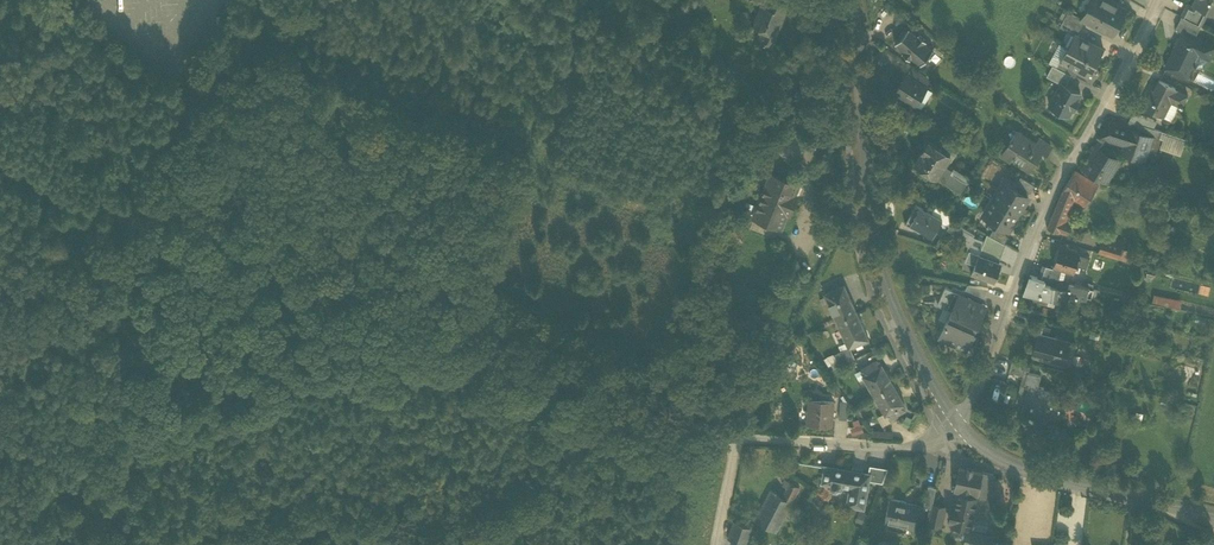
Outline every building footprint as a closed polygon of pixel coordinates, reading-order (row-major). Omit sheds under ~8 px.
[(236,16),(245,5),(239,0),(234,0),(227,8),(236,16)] [(771,48),(788,5),(777,0),(773,0),(770,8),(761,4),(752,28),(760,31),(762,31),(760,35),(759,34),(756,42),(771,48)] [(1112,34),(1125,9),(1108,0),(1093,0),(1083,18),(1083,19),(1085,20),(1112,34)] [(1213,13),(1213,12),(1213,10),(1213,0),(1195,0),(1194,3),(1196,4),(1208,10),(1213,13)] [(1187,4),(1181,16),(1200,25),(1208,10),(1196,4),(1194,7),(1187,4)] [(1068,10),(1064,19),(1060,26),(1074,34),(1074,33),(1077,35),(1080,28),(1085,20),(1083,19),(1083,18),(1068,10)] [(1195,36),(1200,25),(1181,16),(1175,28),(1183,32),(1183,31),(1195,36)] [(911,57),(920,64),(933,49),(925,42),(927,40),(918,32),(917,34),(909,27),(895,42),(903,50),(911,57)] [(1186,77),(1193,62),(1198,52),(1210,58),(1213,49),(1213,46),(1195,36),(1183,31),(1183,32),(1165,67),(1186,77)] [(1076,36),(1070,48),(1063,61),(1061,59),(1060,60),(1079,70),(1089,76),(1093,69),(1097,62),(1100,55),(1099,55),(1102,49),(1103,50),(1104,49),(1077,35),(1074,33),(1074,34),(1074,35),(1076,36)] [(1076,36),(1074,35),(1061,59),(1063,61),(1070,48),(1076,36)] [(1051,57),(1055,58),(1061,44),(1056,42),(1051,57)] [(910,59),(911,57),(903,50),(902,51),(910,59)] [(1198,52),(1193,62),(1204,68),(1210,58),(1198,52)] [(1057,67),(1071,74),(1075,77),(1079,70),(1060,60),(1057,67)] [(1066,85),(1071,74),(1057,67),(1052,65),(1046,76),(1061,83),(1066,85)] [(911,66),(906,74),(926,87),(931,79),(911,66)] [(1089,76),(1093,78),(1097,71),(1093,69),(1089,76)] [(915,104),(926,87),(906,74),(895,91),(915,104)] [(1143,107),(1161,116),(1162,115),(1169,100),(1179,105),(1178,106),(1182,108),(1184,105),(1183,105),(1188,95),(1175,89),(1175,87),(1159,79),(1150,98),(1148,97),(1143,107)] [(1049,105),(1069,115),(1073,107),(1074,108),(1078,100),(1077,99),(1080,93),(1066,85),(1061,83),(1049,105)] [(932,91),(926,87),(915,104),(921,107),(932,91)] [(1169,100),(1162,115),(1171,120),(1178,106),(1179,105),(1169,100)] [(1143,125),(1146,118),(1133,112),(1129,120),(1143,125)] [(1147,116),(1146,118),(1143,125),(1153,128),(1157,121),(1147,116)] [(957,132),(965,137),(967,133),(963,131),(962,124),(965,120),(961,118),(956,125),(957,132)] [(1106,136),(1129,143),(1130,143),(1137,126),(1128,123),(1111,118),(1101,138),(1104,139),(1106,136)] [(1129,120),(1128,123),(1137,126),(1130,143),(1129,143),(1126,151),(1144,157),(1145,155),(1156,159),(1159,147),(1162,139),(1158,138),(1161,131),(1153,128),(1143,125),(1129,120)] [(929,138),(950,152),(952,150),(956,143),(944,135),(946,132),(933,123),(927,133),(932,136),(930,138),(929,138)] [(1021,165),(1030,171),(1042,152),(1047,155),(1051,148),(1039,138),(1036,143),(1016,131),(1001,155),(1010,161),(1013,156),(1016,151),(1026,158),(1023,162),(1021,165)] [(1159,147),(1180,154),(1186,139),(1161,131),(1158,138),(1162,139),(1159,147)] [(770,135),(766,146),(780,151),(784,141),(770,135)] [(936,174),(943,164),(950,152),(929,138),(922,148),(923,149),(916,161),(936,174)] [(1082,169),(1106,183),(1119,161),(1098,148),(1096,147),(1082,169)] [(1013,156),(1023,162),(1026,158),(1016,151),(1013,156)] [(967,180),(943,164),(936,174),(960,190),(966,182),(967,180)] [(986,181),(1000,189),(1003,183),(1008,186),(1012,179),(994,167),(986,181)] [(789,171),(786,180),(798,184),(801,176),(789,171)] [(1072,224),(1063,220),(1072,199),(1084,208),(1098,186),(1075,171),(1062,192),(1048,228),(1059,233),(1059,232),(1068,235),(1072,224)] [(754,216),(781,227),(787,212),(789,214),(797,195),(794,194),(798,184),(786,180),(771,174),(754,216)] [(1016,184),(1030,193),(1035,185),(1021,176),(1016,184)] [(1000,189),(994,199),(1018,214),(1028,197),(1008,186),(1003,183),(1000,189)] [(1119,205),(1138,210),(1141,199),(1122,194),(1119,205)] [(984,215),(991,220),(1002,226),(1008,230),(1018,214),(994,199),(984,215)] [(933,236),(943,219),(931,212),(916,204),(905,223),(920,231),(921,229),(933,236)] [(931,212),(943,219),(950,223),(953,217),(954,215),(935,205),(931,212)] [(960,221),(953,217),(950,223),(947,229),(953,233),(957,225),(960,221)] [(999,231),(1002,226),(991,220),(987,226),(993,230),(994,228),(999,231)] [(953,233),(957,235),(962,228),(957,225),(953,233)] [(957,235),(969,243),(970,242),(970,241),(973,236),(975,234),(963,227),(962,228),(957,235)] [(990,235),(1004,243),(1008,236),(999,231),(994,228),(993,230),(990,235)] [(990,235),(987,234),(984,241),(979,253),(979,255),(999,262),(1006,244),(1004,243),(990,235)] [(969,243),(957,235),(955,238),(968,246),(967,249),(969,250),(979,253),(984,241),(973,236),(970,241),(970,242),(969,243)] [(1098,253),(1118,259),(1123,244),(1103,238),(1098,253)] [(1066,270),(1074,272),(1077,263),(1080,254),(1059,248),(1054,266),(1062,268),(1066,270)] [(965,260),(975,264),(975,263),(977,264),(980,256),(978,255),(978,254),(979,255),(979,253),(969,250),(965,260)] [(971,273),(995,282),(998,272),(997,271),(999,264),(1001,264),(1002,263),(999,262),(979,255),(978,254),(978,255),(980,256),(977,264),(975,263),(975,264),(971,273)] [(1080,254),(1077,263),(1082,265),(1086,266),(1089,257),(1080,254)] [(1056,287),(1068,289),(1069,284),(1070,283),(1063,281),(1059,280),(1062,268),(1054,266),(1053,269),(1046,267),(1041,280),(1044,280),(1043,284),(1050,285),(1050,286),(1056,287)] [(1059,303),(1066,305),(1066,303),(1067,303),(1069,293),(1072,294),(1077,296),(1076,297),(1083,299),(1083,297),(1086,298),(1089,287),(1074,284),(1074,285),(1069,284),(1068,289),(1056,287),(1050,286),(1050,285),(1043,284),(1044,280),(1041,280),(1030,276),(1023,293),(1042,298),(1040,303),(1046,304),(1047,299),(1060,302),(1059,303)] [(1193,292),(1195,285),(1176,280),(1174,287),(1193,292)] [(824,293),(836,320),(856,311),(844,284),(824,293)] [(963,295),(982,303),(988,289),(968,284),(963,295)] [(944,307),(951,310),(959,293),(945,287),(937,304),(944,307)] [(1150,300),(1165,304),(1167,296),(1152,292),(1150,300)] [(939,336),(966,349),(986,305),(982,303),(963,295),(959,293),(951,310),(952,311),(948,319),(947,319),(946,322),(939,336)] [(951,310),(944,307),(939,318),(946,322),(947,319),(948,319),(952,311),(951,310)] [(869,339),(856,311),(836,320),(849,348),(850,347),(869,339)] [(1032,355),(1071,365),(1076,344),(1040,335),(1037,348),(1034,347),(1032,355)] [(838,352),(843,364),(855,358),(850,347),(849,348),(838,352)] [(1009,371),(1024,375),(1027,362),(1013,358),(1009,371)] [(863,375),(874,394),(893,383),(881,364),(880,365),(877,359),(861,369),(864,374),(863,375)] [(1037,415),(1051,419),(1054,407),(1060,408),(1060,407),(1053,405),(1053,404),(1051,404),(1054,393),(1043,391),(1044,388),(1038,386),(1041,375),(1027,372),(1024,384),(1028,385),(1021,413),(1029,415),(1029,416),(1036,418),(1037,415)] [(904,403),(893,383),(874,394),(884,412),(885,414),(887,413),(890,419),(906,409),(903,404),(904,403)] [(807,423),(832,425),(834,401),(809,399),(807,423)] [(839,418),(847,418),(848,402),(840,401),(839,418)] [(890,419),(887,413),(885,414),(884,412),(877,417),(882,426),(891,421),(890,419)] [(902,425),(908,428),(913,419),(906,415),(902,425)] [(852,421),(854,427),(860,425),(858,418),(852,421)] [(851,428),(853,435),(864,431),(862,424),(860,425),(854,427),(851,428)] [(867,480),(883,482),(888,468),(870,465),(868,474),(867,480)] [(955,488),(961,490),(977,493),(982,471),(960,466),(955,488)] [(849,503),(862,506),(867,480),(868,474),(827,467),(824,480),(831,481),(831,485),(833,488),(837,488),(840,486),(840,483),(852,485),(849,503)] [(992,473),(982,471),(977,493),(961,490),(960,492),(959,492),(955,506),(953,505),(950,521),(952,521),(952,523),(970,527),(971,521),(987,524),(993,495),(989,494),(994,474),(992,473)] [(755,519),(776,531),(800,486),(790,481),(782,497),(777,493),(771,490),(755,519)] [(923,506),(931,508),(932,504),(936,487),(928,485),(923,506)] [(884,522),(915,529),(920,504),(890,498),(884,522)] [(945,507),(932,504),(931,508),(928,522),(941,525),(945,507)] [(855,521),(862,523),(867,512),(860,509),(855,521)] [(746,544),(748,537),(752,527),(734,520),(728,537),(745,544),(746,544)] [(971,521),(970,527),(985,531),(987,524),(971,521)] [(987,534),(968,530),(965,544),(984,544),(987,534)]
